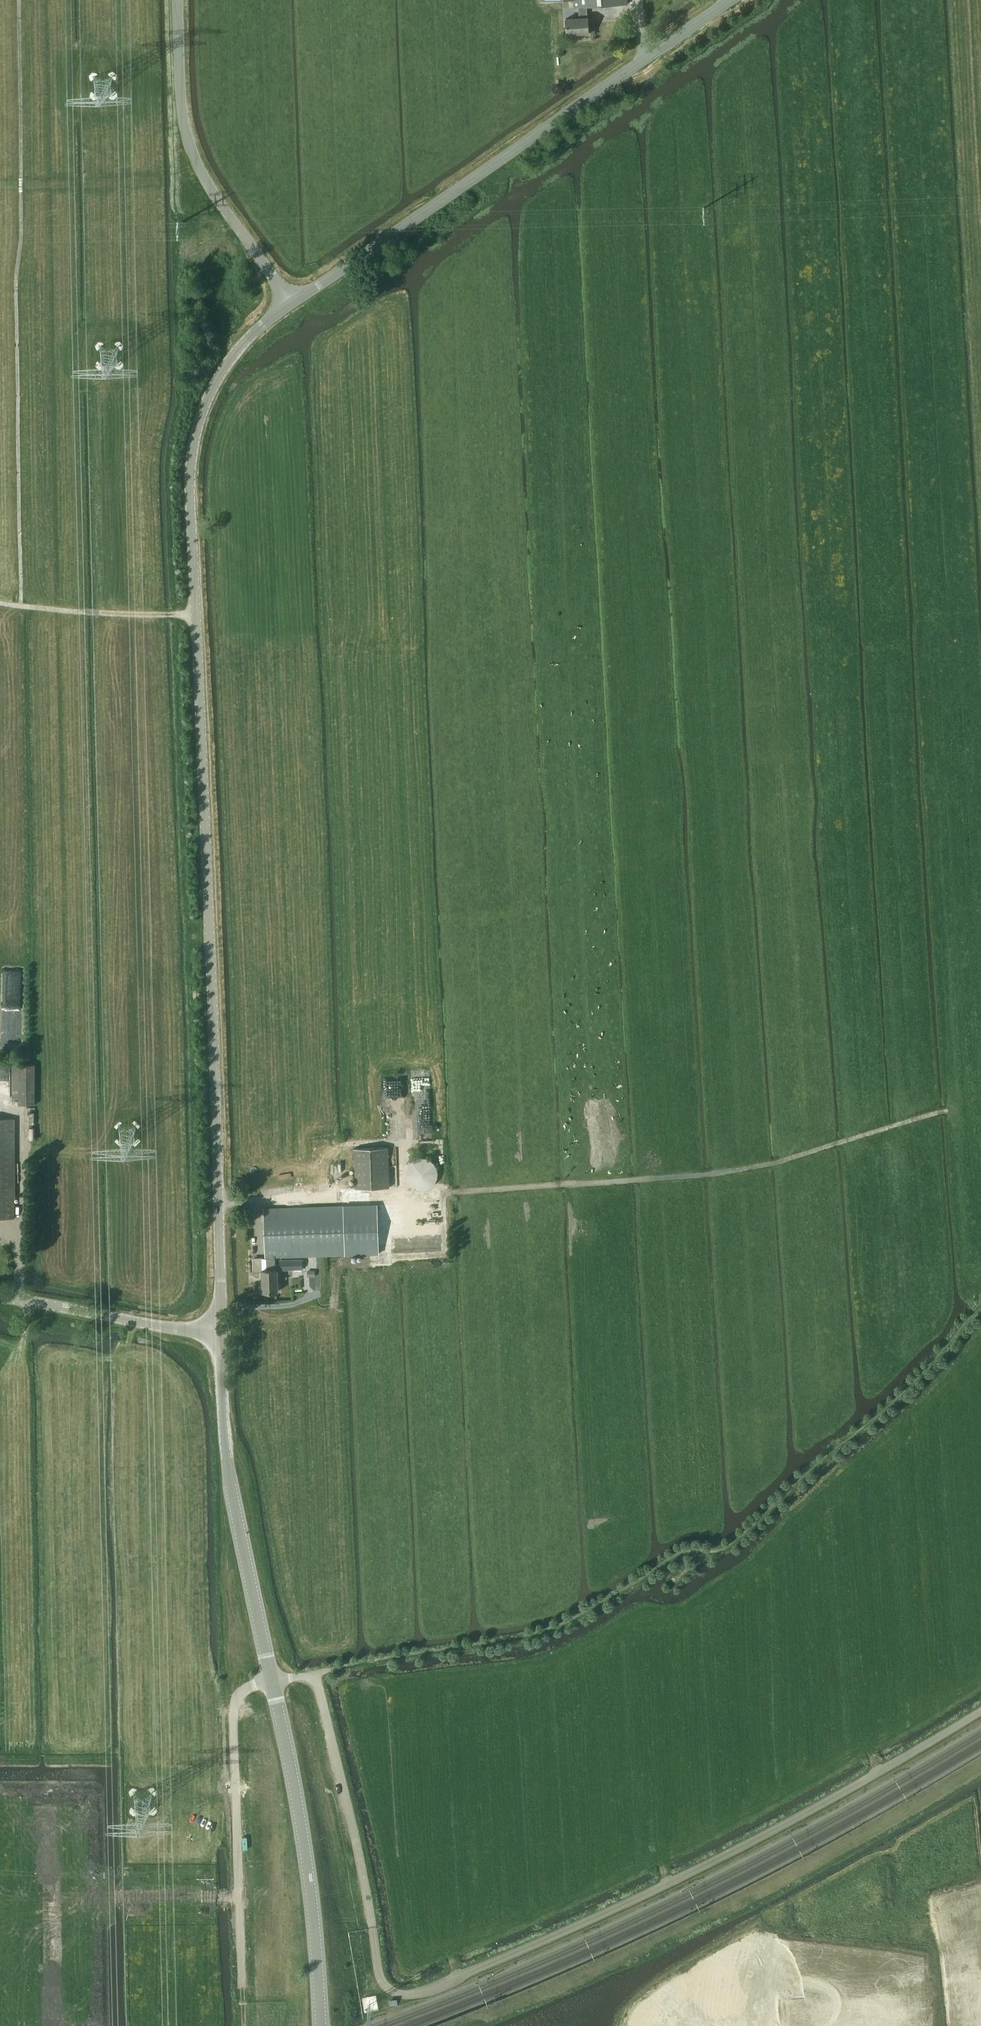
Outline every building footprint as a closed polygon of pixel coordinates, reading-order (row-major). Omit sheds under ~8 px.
[(573,9),(577,9),(578,19),(565,19),(566,35),(587,34),(586,7),(627,5),(627,0),(573,0),(573,9)] [(12,1096),(19,1096),(19,1104),(35,1104),(35,1064),(12,1064),(12,1096)] [(14,1218),(14,1118),(0,1118),(0,1218),(14,1218)] [(390,1187),(388,1147),(353,1148),(355,1189),(390,1187)] [(271,1195),(270,1183),(262,1183),(262,1195),(271,1195)] [(262,1256),(252,1257),(253,1270),(261,1270),(262,1292),(279,1291),(278,1269),(302,1268),(302,1259),(279,1259),(279,1263),(275,1263),(275,1257),(379,1254),(377,1204),(264,1208),(265,1257),(262,1257),(262,1256)]
